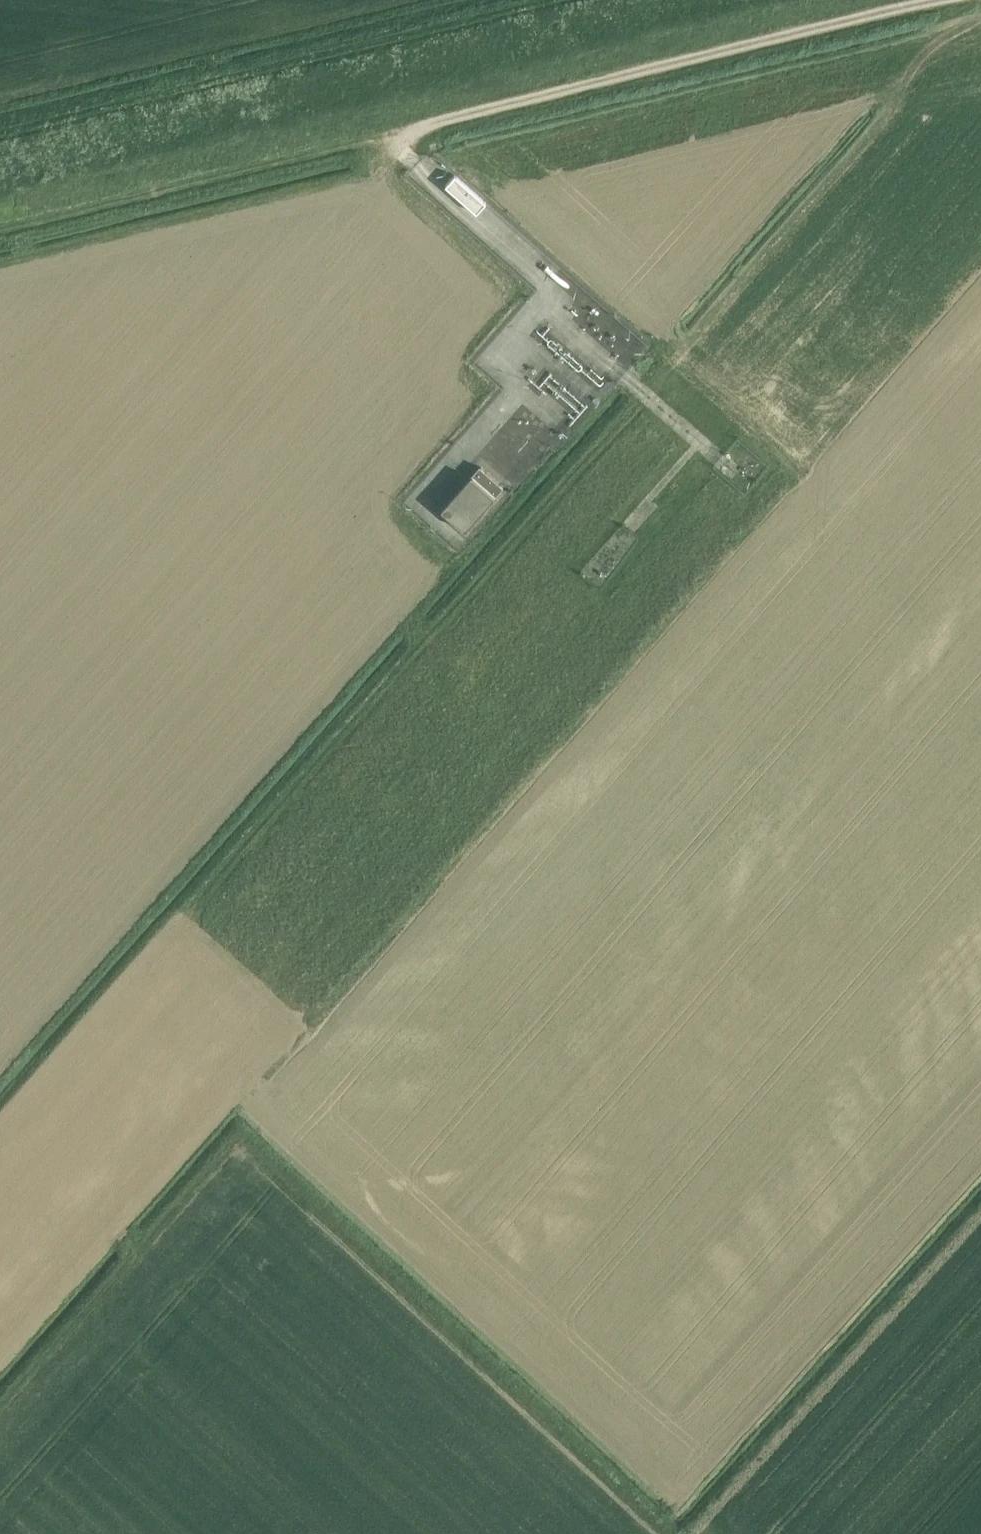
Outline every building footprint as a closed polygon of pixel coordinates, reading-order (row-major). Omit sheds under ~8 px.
[(446,186),(477,214),(486,204),(455,175),(446,186)] [(547,372),(536,384),(572,418),(583,407),(547,372)] [(479,466),(441,509),(465,530),(503,487),(479,466)]
